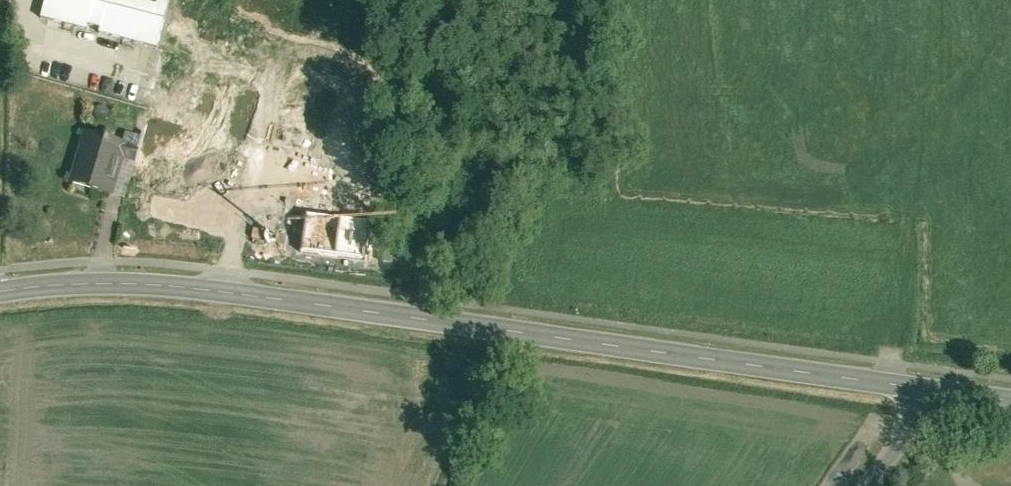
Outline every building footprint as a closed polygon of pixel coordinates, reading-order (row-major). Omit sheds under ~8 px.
[(39,20),(155,51),(166,8),(134,0),(44,0),(39,20)] [(234,141),(147,116),(134,162),(221,187),(234,141)] [(119,169),(129,171),(136,145),(121,140),(118,152),(79,141),(63,196),(108,209),(119,169)] [(370,224),(307,216),(302,253),(363,258),(370,224)]
